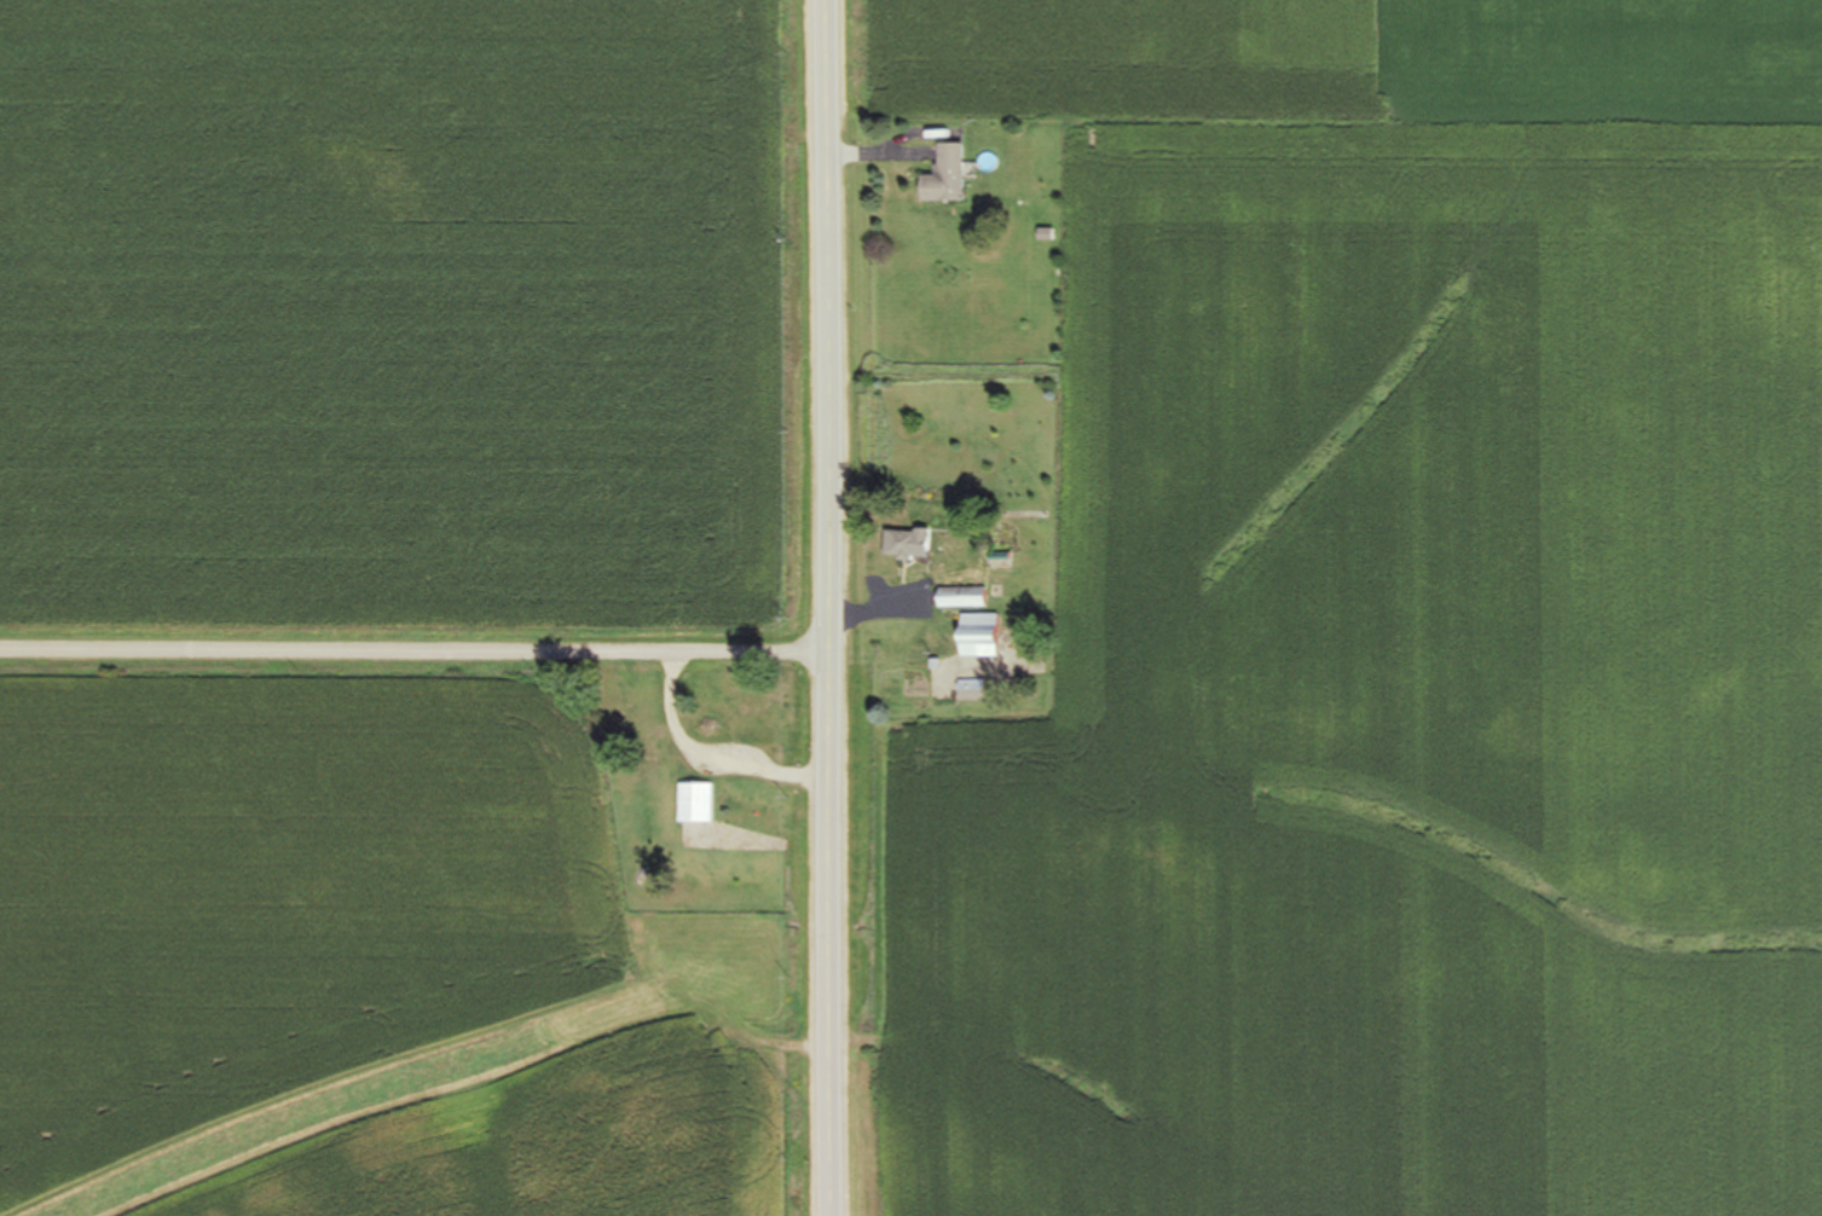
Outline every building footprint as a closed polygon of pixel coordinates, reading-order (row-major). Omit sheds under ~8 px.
[(920,176),(920,202),(963,202),(963,144),(937,144),(937,176),(920,176)] [(883,559),(927,559),(927,530),(883,530),(883,559)] [(984,608),(984,587),(936,587),(936,608),(984,608)] [(996,657),(996,615),(959,615),(959,657),(996,657)] [(982,681),(958,681),(958,700),(982,700),(982,681)] [(712,823),(712,785),(680,785),(680,823),(712,823)]
